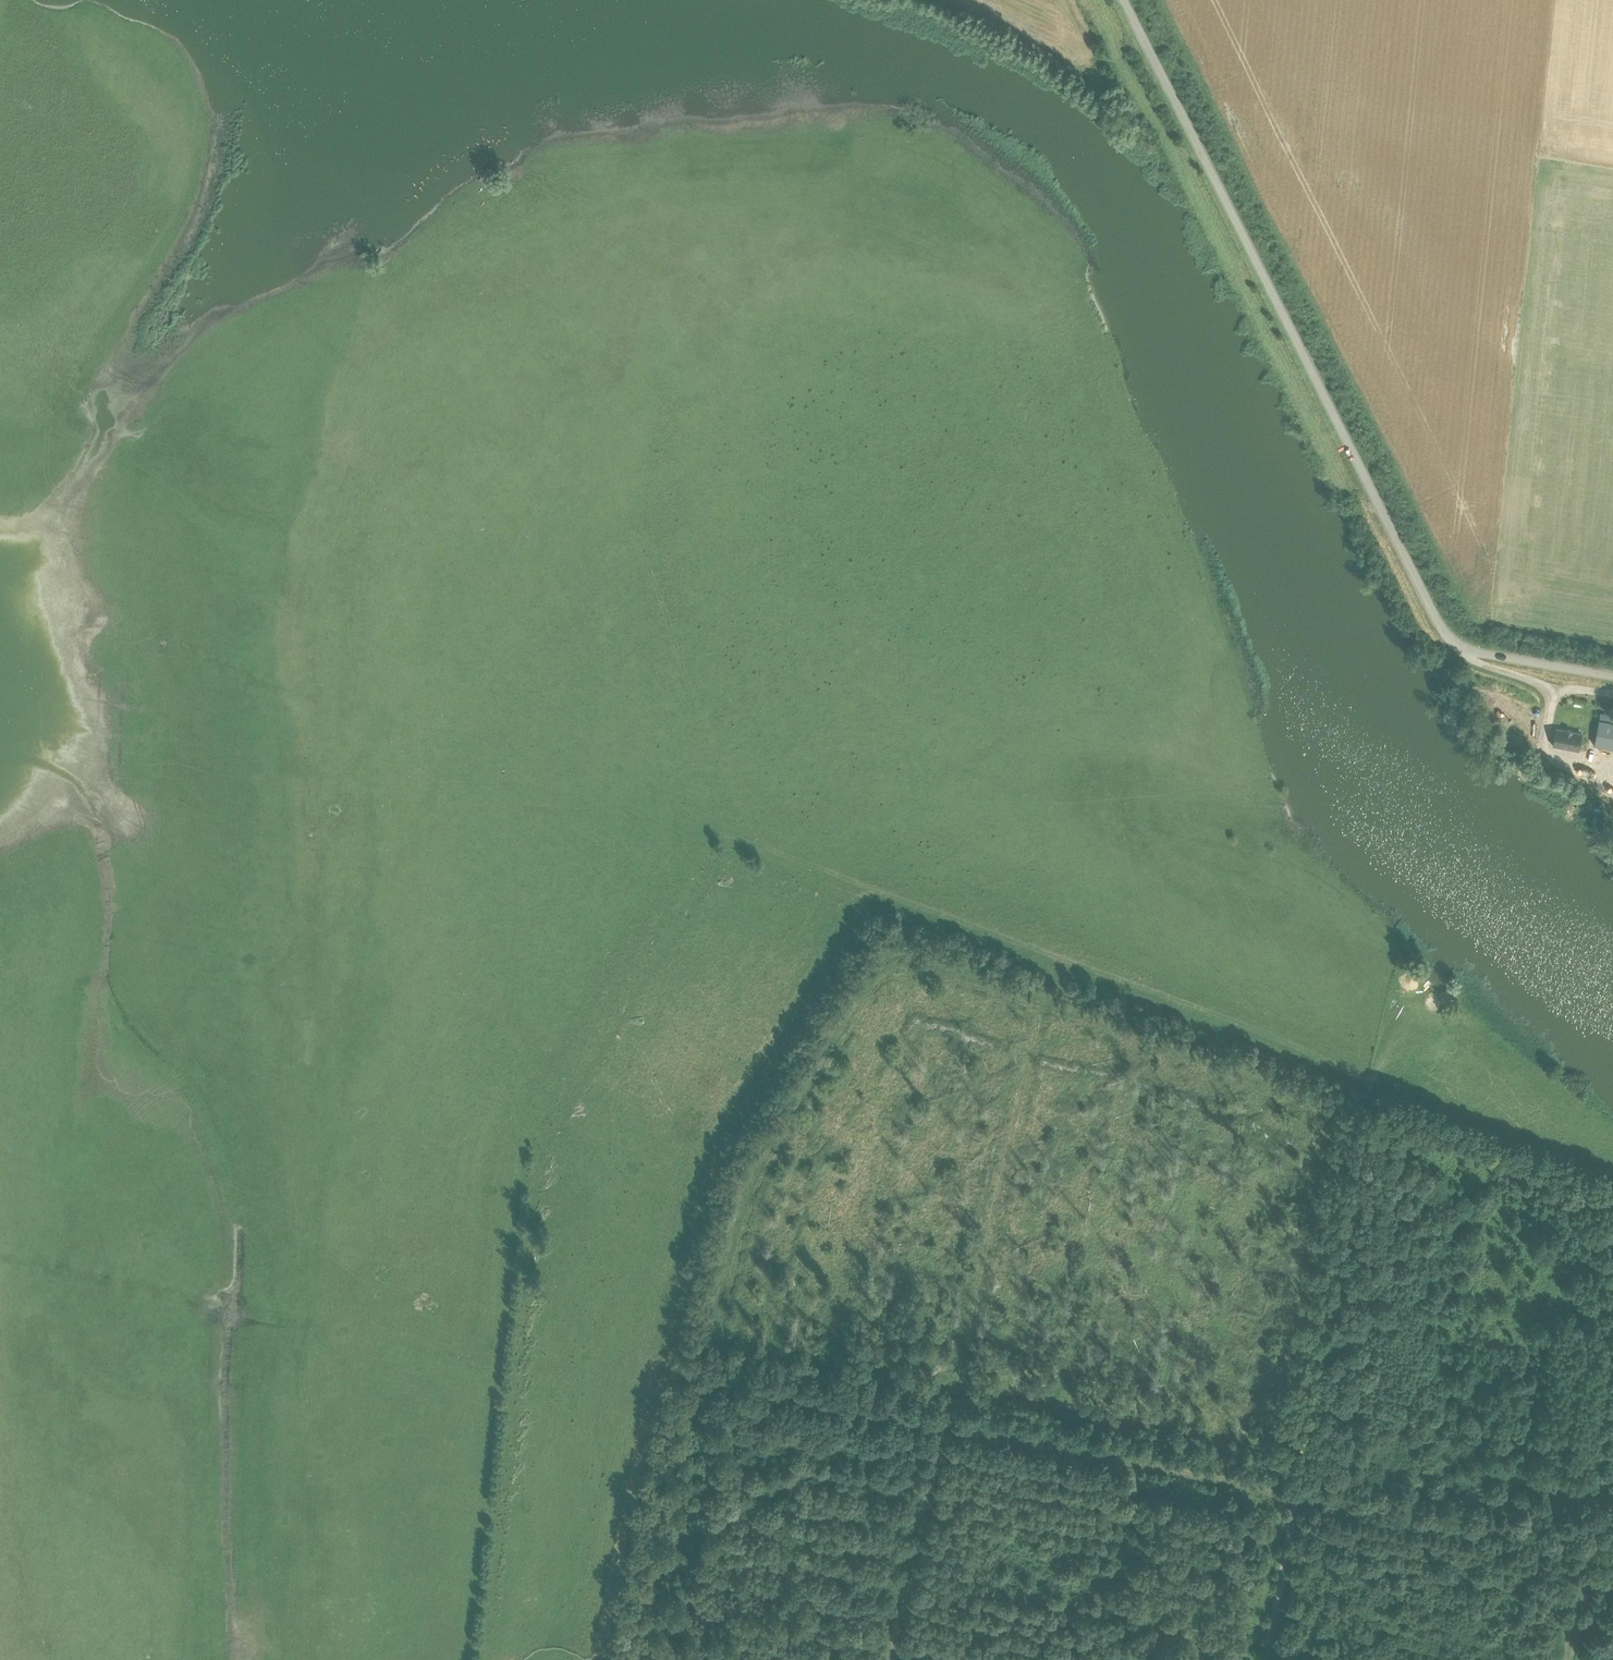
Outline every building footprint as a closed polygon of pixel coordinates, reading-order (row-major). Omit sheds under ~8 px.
[(1598,712),(1592,745),(1612,749),(1612,715),(1598,712)] [(1557,727),(1554,744),(1579,750),(1583,733),(1557,727)]
